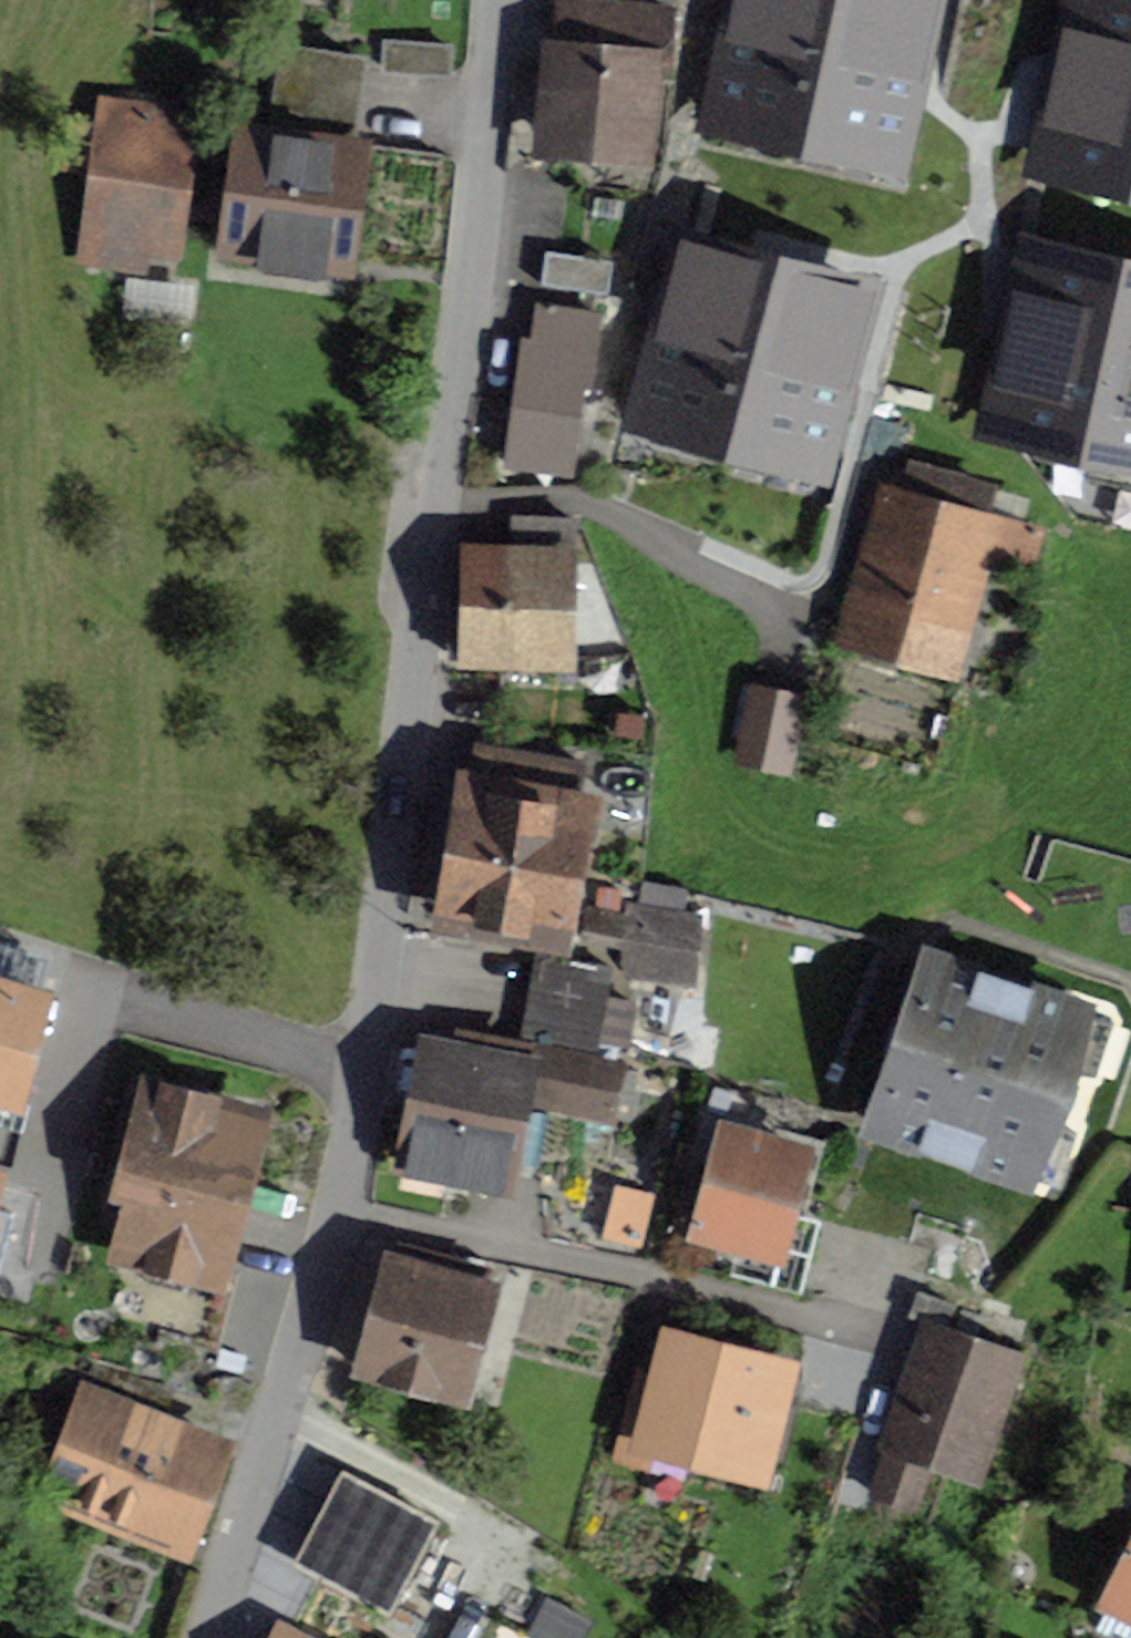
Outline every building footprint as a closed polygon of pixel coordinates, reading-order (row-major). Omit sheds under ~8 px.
[(890,155),(924,0),(742,0),(717,117),(890,155)] [(1130,181),(1130,0),(1079,0),(1044,163),(1130,181)] [(637,147),(644,61),(666,63),(671,13),(560,2),(548,139),(637,147)] [(721,76),(725,12),(698,10),(693,74),(721,76)] [(386,42),(384,68),(447,72),(449,46),(386,42)] [(232,252),(337,267),(361,59),(284,48),(273,130),(249,127),(232,252)] [(109,105),(88,258),(133,264),(137,232),(164,236),(181,115),(109,105)] [(643,416),(814,462),(860,291),(689,245),(643,416)] [(1130,453),(1130,272),(1033,251),(996,424),(1130,453)] [(607,294),(611,261),(546,252),(541,284),(607,294)] [(192,311),(195,286),(128,278),(125,303),(192,311)] [(574,415),(578,383),(582,384),(586,352),(591,353),(596,316),(541,309),(536,342),(524,340),(509,448),(536,452),(536,457),(563,461),(569,415),(574,415)] [(873,522),(856,585),(870,589),(857,636),(943,660),(946,647),(959,651),(984,562),(1027,574),(1049,495),(1019,486),(1007,527),(982,520),(990,489),(917,470),(908,499),(896,496),(887,525),(873,522)] [(572,519),(515,517),(514,548),(456,546),(450,661),(556,665),(560,551),(571,552),(572,519)] [(785,766),(799,700),(754,691),(741,757),(785,766)] [(470,778),(446,916),(476,921),(475,927),(553,941),(584,764),(481,746),(476,779),(470,778)] [(637,916),(631,966),(683,972),(687,923),(637,916)] [(538,953),(528,1016),(597,1031),(595,1039),(625,1043),(631,1001),(604,997),(609,964),(538,953)] [(931,958),(875,1126),(1027,1177),(1043,1131),(1049,1133),(1055,1125),(1071,1094),(1074,1057),(1068,1056),(1084,1009),(931,958)] [(39,996),(0,986),(0,1095),(12,1098),(39,996)] [(595,1039),(597,1031),(528,1016),(522,1050),(479,1044),(476,1062),(516,1069),(537,1073),(533,1097),(607,1111),(615,1069),(591,1065),(595,1039)] [(499,1159),(516,1069),(476,1062),(434,1054),(413,1170),(495,1185),(499,1159)] [(152,1089),(128,1184),(141,1187),(124,1253),(206,1274),(249,1115),(152,1089)] [(691,1262),(784,1287),(803,1216),(787,1212),(803,1152),(725,1131),(691,1262)] [(618,1189),(607,1231),(639,1240),(650,1197),(618,1189)] [(485,1260),(403,1244),(372,1360),(453,1382),(485,1260)] [(928,1320),(928,1324),(872,1493),(914,1508),(929,1464),(975,1480),(1020,1353),(946,1327),(954,1305),(920,1292),(912,1314),(928,1320)] [(640,1384),(630,1422),(626,1422),(618,1455),(665,1468),(672,1440),(757,1462),(780,1372),(752,1365),(756,1349),(727,1342),(723,1357),(672,1344),(660,1389),(640,1384)] [(97,1368),(46,1500),(174,1550),(212,1453),(153,1430),(169,1389),(97,1368)] [(342,1471),(320,1529),(378,1552),(401,1494),(342,1471)] [(1078,1623),(1109,1637),(1130,1637),(1130,1555),(1109,1599),(1093,1591),(1078,1623)] [(591,1624),(555,1606),(539,1637),(584,1637),(591,1624)] [(277,1623),(270,1637),(306,1637),(277,1623)] [(1078,1623),(1071,1637),(1109,1637),(1078,1623)]
